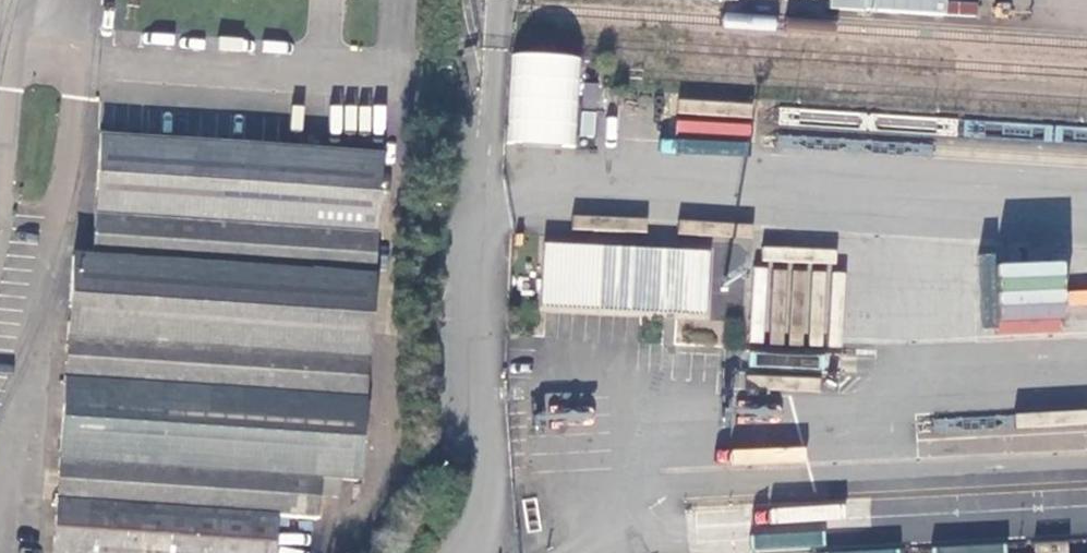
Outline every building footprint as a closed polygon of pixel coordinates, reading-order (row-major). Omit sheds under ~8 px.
[(976,18),(977,3),(947,1),(947,0),(831,0),(831,6),(976,18)] [(573,144),(579,57),(513,52),(506,139),(573,144)] [(275,516),(317,519),(318,495),(339,497),(340,477),(359,478),(383,153),(102,134),(93,257),(74,256),(53,552),(272,552),(275,516)] [(706,250),(544,243),(540,303),(704,310),(706,250)] [(1067,258),(979,261),(981,333),(1065,331),(1064,305),(1086,304),(1086,285),(1068,285),(1067,258)]
